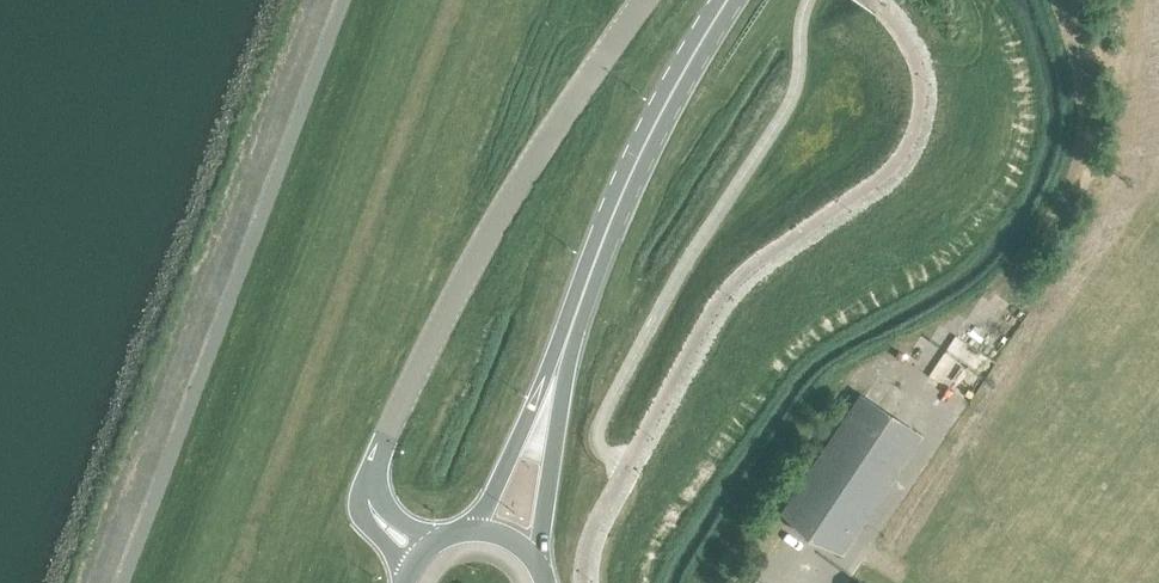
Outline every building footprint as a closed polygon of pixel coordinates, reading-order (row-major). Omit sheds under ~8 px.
[(879,431),(853,413),(786,512),(814,532),(823,518),(843,531),(841,536),(848,540),(917,437),(890,418),(888,417),(879,431)]
